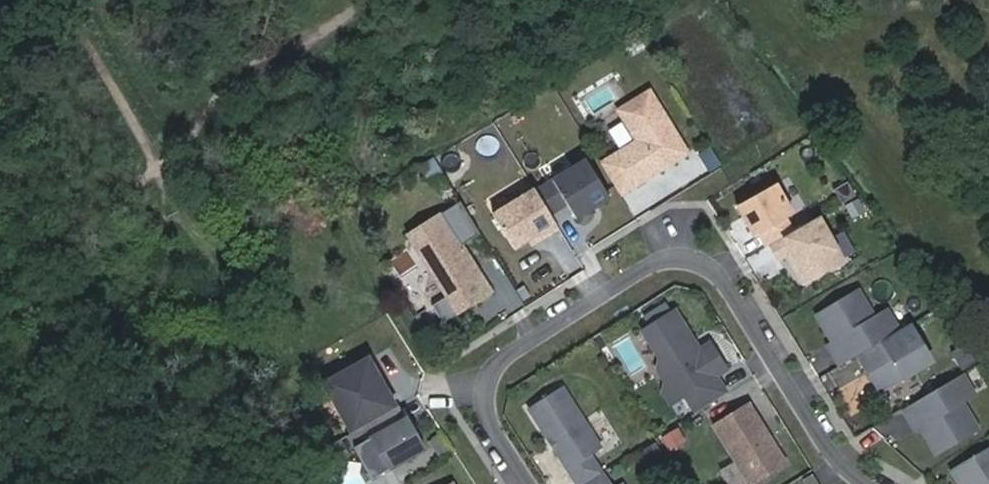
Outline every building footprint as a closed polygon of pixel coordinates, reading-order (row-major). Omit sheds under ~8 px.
[(653,91),(621,110),(640,141),(621,153),(640,185),(691,154),(653,91)] [(587,153),(482,209),(505,251),(610,194),(587,153)] [(621,153),(604,163),(623,195),(640,185),(621,153)] [(449,178),(439,162),(426,170),(437,186),(449,178)] [(789,219),(796,215),(779,184),(740,206),(757,237),(761,234),(769,247),(773,245),(796,232),(789,219)] [(446,217),(413,238),(435,273),(443,268),(454,286),(451,298),(436,307),(447,324),(496,293),(446,217)] [(847,261),(823,218),(796,232),(773,245),(782,260),(795,252),(811,281),(847,261)] [(862,290),(819,315),(835,343),(838,348),(834,351),(842,366),(860,356),(903,331),(890,310),(878,318),(862,290)] [(687,396),(698,413),(729,393),(718,376),(729,369),(712,343),(702,350),(696,353),(690,343),(696,340),(677,310),(644,332),(661,360),(659,370),(667,382),(678,384),(686,397),(687,396)] [(860,356),(883,393),(934,362),(912,325),(903,331),(860,356)] [(702,350),(696,340),(690,343),(696,353),(702,350)] [(391,406),(364,352),(314,377),(341,431),(391,406)] [(965,375),(905,410),(914,425),(919,422),(938,455),(981,430),(965,403),(977,395),(965,375)] [(665,391),(674,405),(686,397),(678,384),(667,382),(665,391)] [(579,483),(583,483),(603,472),(593,455),(604,448),(565,386),(531,407),(579,483)] [(714,428),(749,483),(759,483),(789,465),(751,404),(714,428)] [(390,473),(426,453),(408,421),(406,423),(400,410),(349,439),(356,452),(373,442),(380,455),(390,473)] [(363,464),(380,455),(373,442),(356,452),(363,464)] [(955,470),(963,483),(988,483),(988,450),(955,470)] [(603,472),(583,483),(611,483),(603,472)] [(806,479),(809,483),(822,483),(815,474),(806,479)]
